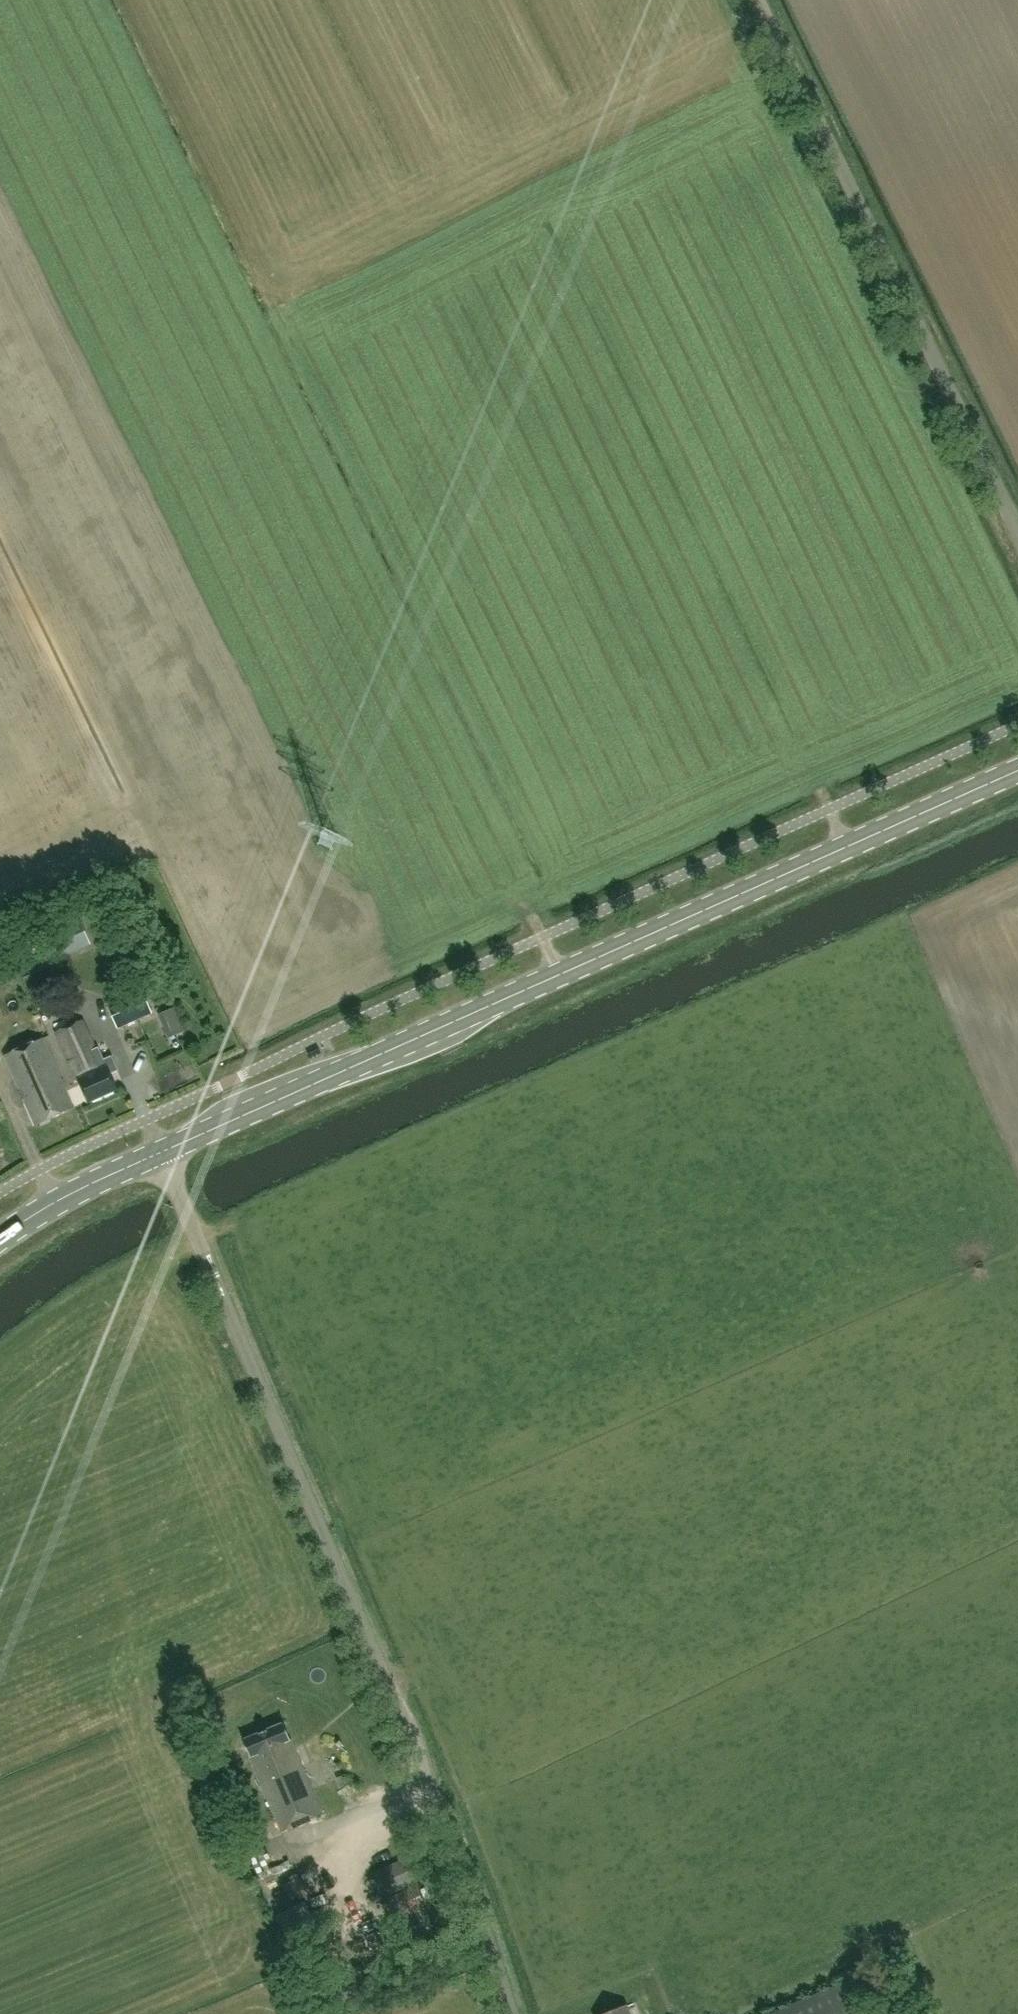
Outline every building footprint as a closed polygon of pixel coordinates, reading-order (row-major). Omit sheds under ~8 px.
[(43,966),(91,945),(80,919),(32,941),(43,966)] [(106,1004),(118,1029),(154,1014),(145,988),(106,1004)] [(84,1021),(58,1033),(90,1102),(118,1089),(112,1074),(120,1071),(113,1056),(105,1060),(100,1048),(96,1049),(84,1021)] [(44,1039),(5,1056),(35,1126),(74,1109),(44,1039)] [(284,1723),(244,1741),(251,1757),(252,1756),(285,1831),(325,1813),(284,1723)] [(372,1873),(383,1898),(428,1877),(417,1853),(372,1873)] [(424,1900),(420,1890),(417,1884),(387,1897),(397,1918),(427,1905),(424,1900)] [(772,2013),(866,2013),(850,1979),(772,2013)]
